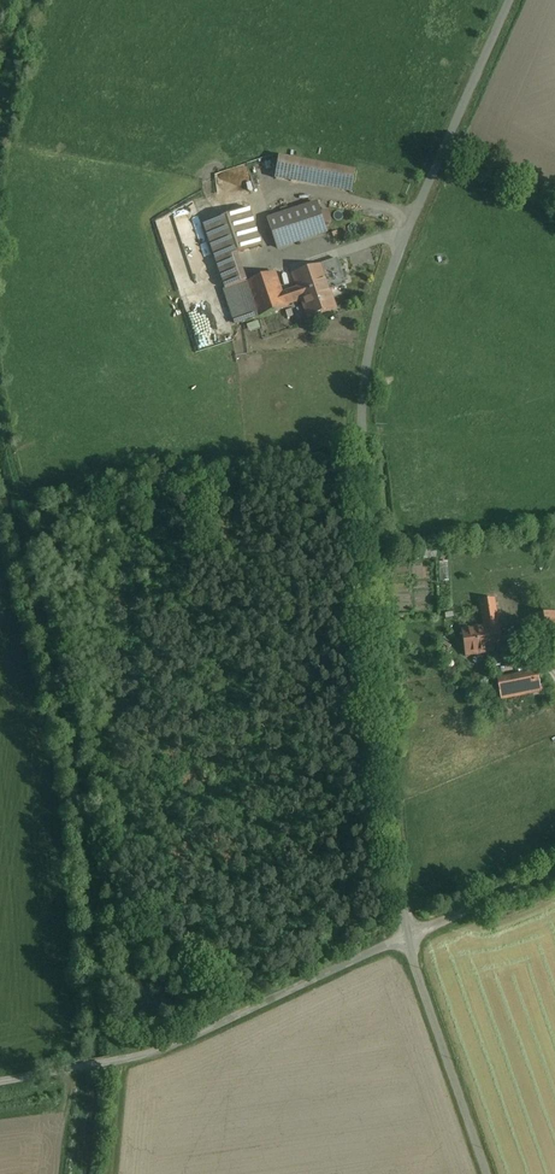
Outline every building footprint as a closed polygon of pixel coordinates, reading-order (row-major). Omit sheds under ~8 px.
[(296,187),(361,201),(366,179),(301,165),(296,187)] [(320,200),(271,215),(281,247),(330,231),(320,200)] [(208,225),(220,263),(241,257),(266,248),(254,210),(208,225)] [(175,221),(174,221),(175,223),(160,228),(166,247),(182,242),(175,221)] [(241,257),(220,263),(240,326),(261,319),(249,283),(241,257)] [(337,309),(323,264),(292,274),(298,294),(301,302),(306,319),(337,309)] [(286,298),(278,273),(249,283),(261,319),(290,310),(289,306),(286,298)] [(298,294),(286,298),(289,306),(301,302),(298,294)] [(431,582),(418,582),(417,607),(430,607),(431,582)] [(464,657),(505,653),(498,593),(485,594),(488,625),(461,627),(464,657)] [(529,613),(534,656),(554,654),(554,610),(529,613)] [(535,670),(498,674),(501,699),(538,695),(535,670)]
